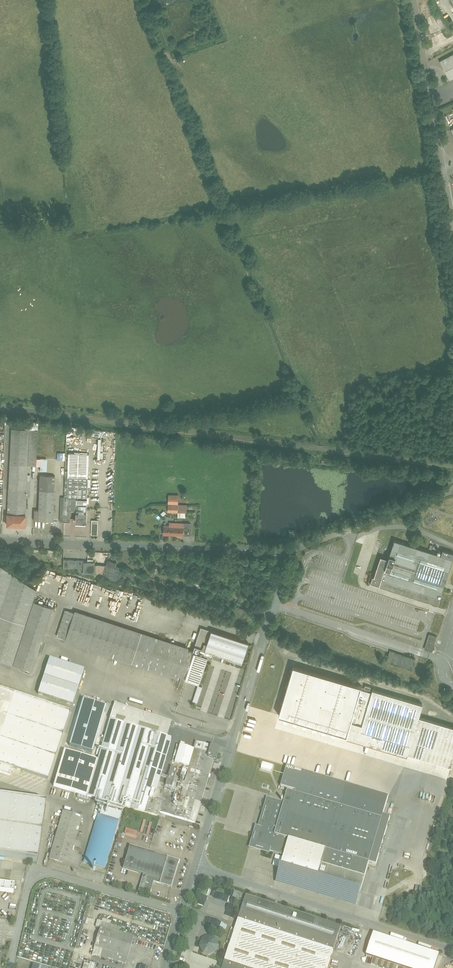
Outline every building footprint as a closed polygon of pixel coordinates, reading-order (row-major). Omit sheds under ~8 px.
[(445,58),(440,61),(445,69),(444,70),(445,71),(446,71),(450,79),(452,77),(452,54),(445,58)] [(38,430),(11,428),(12,432),(9,489),(26,490),(27,481),(28,465),(36,465),(38,430)] [(102,430),(90,428),(89,438),(101,438),(102,430)] [(89,454),(69,453),(69,461),(89,462),(89,454)] [(89,462),(69,461),(68,471),(68,476),(67,509),(77,510),(76,522),(87,522),(87,503),(89,503),(89,497),(88,497),(88,477),(89,462)] [(55,476),(40,475),(38,510),(38,520),(53,521),(55,476)] [(26,490),(9,489),(7,514),(25,515),(26,497),(26,490)] [(179,495),(169,495),(169,504),(179,504),(179,495)] [(25,515),(7,514),(7,525),(25,526),(25,515)] [(176,523),(170,523),(170,525),(164,525),(164,534),(184,535),(184,529),(184,526),(176,526),(176,523)] [(395,540),(389,559),(382,557),(375,577),(373,576),(372,576),(370,582),(371,582),(439,604),(452,560),(452,552),(443,549),(441,555),(395,540)] [(84,560),(64,558),(63,568),(79,569),(79,572),(84,572),(84,573),(95,573),(95,562),(84,561),(84,560)] [(117,563),(108,560),(102,577),(119,582),(124,569),(124,568),(116,565),(117,563)] [(12,664),(36,590),(0,565),(0,660),(12,664)] [(177,586),(124,569),(119,582),(172,600),(177,586)] [(43,597),(36,595),(34,601),(41,604),(43,597)] [(450,601),(443,599),(441,605),(448,607),(450,601)] [(41,604),(34,601),(13,664),(32,670),(53,608),(41,604)] [(75,613),(66,610),(57,636),(66,639),(75,613)] [(148,637),(75,613),(66,639),(186,678),(200,683),(208,656),(213,658),(215,653),(229,657),(228,659),(232,660),(231,663),(235,664),(236,661),(242,663),(249,643),(201,627),(193,651),(148,637)] [(437,636),(429,634),(427,640),(429,641),(427,648),(432,650),(434,641),(436,641),(437,636)] [(386,662),(412,670),(416,659),(390,650),(386,662)] [(84,670),(50,659),(38,694),(72,705),(84,670)] [(296,670),(283,715),(408,749),(406,754),(452,766),(452,763),(452,727),(418,717),(421,705),(296,670)] [(198,685),(193,701),(197,702),(202,687),(198,685)] [(0,688),(0,738),(15,692),(0,688)] [(15,692),(0,738),(0,763),(13,767),(48,779),(71,711),(15,692)] [(105,706),(82,699),(69,746),(92,752),(105,706)] [(172,721),(115,703),(110,719),(139,728),(153,732),(168,736),(172,721)] [(139,728),(110,719),(87,796),(116,804),(139,728)] [(153,732),(139,728),(116,804),(130,809),(153,732)] [(153,732),(130,809),(157,817),(159,812),(196,823),(215,759),(209,757),(212,746),(197,742),(195,749),(190,767),(185,783),(182,782),(181,787),(184,788),(179,803),(178,807),(176,806),(152,799),(149,798),(154,783),(155,780),(159,766),(168,736),(153,732)] [(168,736),(159,766),(163,767),(162,771),(172,738),(168,736)] [(209,757),(215,759),(216,759),(220,746),(212,744),(212,746),(209,757)] [(195,749),(180,745),(175,762),(190,767),(195,749)] [(97,760),(64,750),(54,786),(87,796),(97,760)] [(274,765),(262,762),(260,769),(272,772),(274,765)] [(0,763),(0,772),(10,775),(13,767),(0,763)] [(163,767),(159,766),(155,780),(160,781),(162,771),(163,767)] [(295,793),(288,790),(284,804),(269,800),(260,829),(258,828),(257,831),(259,832),(255,845),(285,853),(284,857),(281,868),(361,891),(369,863),(376,865),(390,817),(383,815),(389,796),(287,766),(281,786),(296,791),(295,793)] [(172,767),(169,777),(168,777),(167,780),(168,780),(165,788),(172,790),(178,769),(172,767)] [(0,797),(0,856),(37,862),(45,803),(0,797)] [(71,813),(63,811),(57,830),(77,836),(81,823),(72,820),(70,816),(71,813)] [(158,821),(154,836),(156,836),(157,832),(164,832),(165,830),(169,831),(171,831),(170,823),(166,822),(174,822),(159,818),(158,822),(158,821)] [(137,839),(138,837),(136,836),(137,831),(125,829),(123,836),(137,839)] [(57,830),(49,860),(78,868),(82,856),(78,855),(82,843),(75,841),(77,836),(57,830)] [(83,862),(104,868),(109,848),(95,845),(94,849),(91,849),(90,854),(85,853),(83,862)] [(180,860),(130,845),(123,868),(144,874),(142,878),(140,885),(152,889),(155,881),(172,886),(180,860)] [(284,857),(276,855),(273,865),(281,868),(284,857)] [(13,893),(14,884),(0,882),(0,891),(13,893)] [(152,889),(140,885),(139,890),(151,893),(152,889)] [(242,893),(235,891),(232,899),(239,901),(242,893)] [(341,926),(246,895),(239,919),(334,950),(341,926)] [(239,919),(225,960),(249,967),(328,967),(334,950),(239,919)] [(134,936),(100,926),(94,947),(92,954),(97,956),(99,948),(128,957),(134,936)] [(373,933),(366,955),(407,967),(435,967),(439,954),(373,933)] [(213,938),(208,936),(203,939),(202,943),(201,943),(201,946),(204,953),(209,955),(217,951),(219,946),(215,939),(213,938)]
